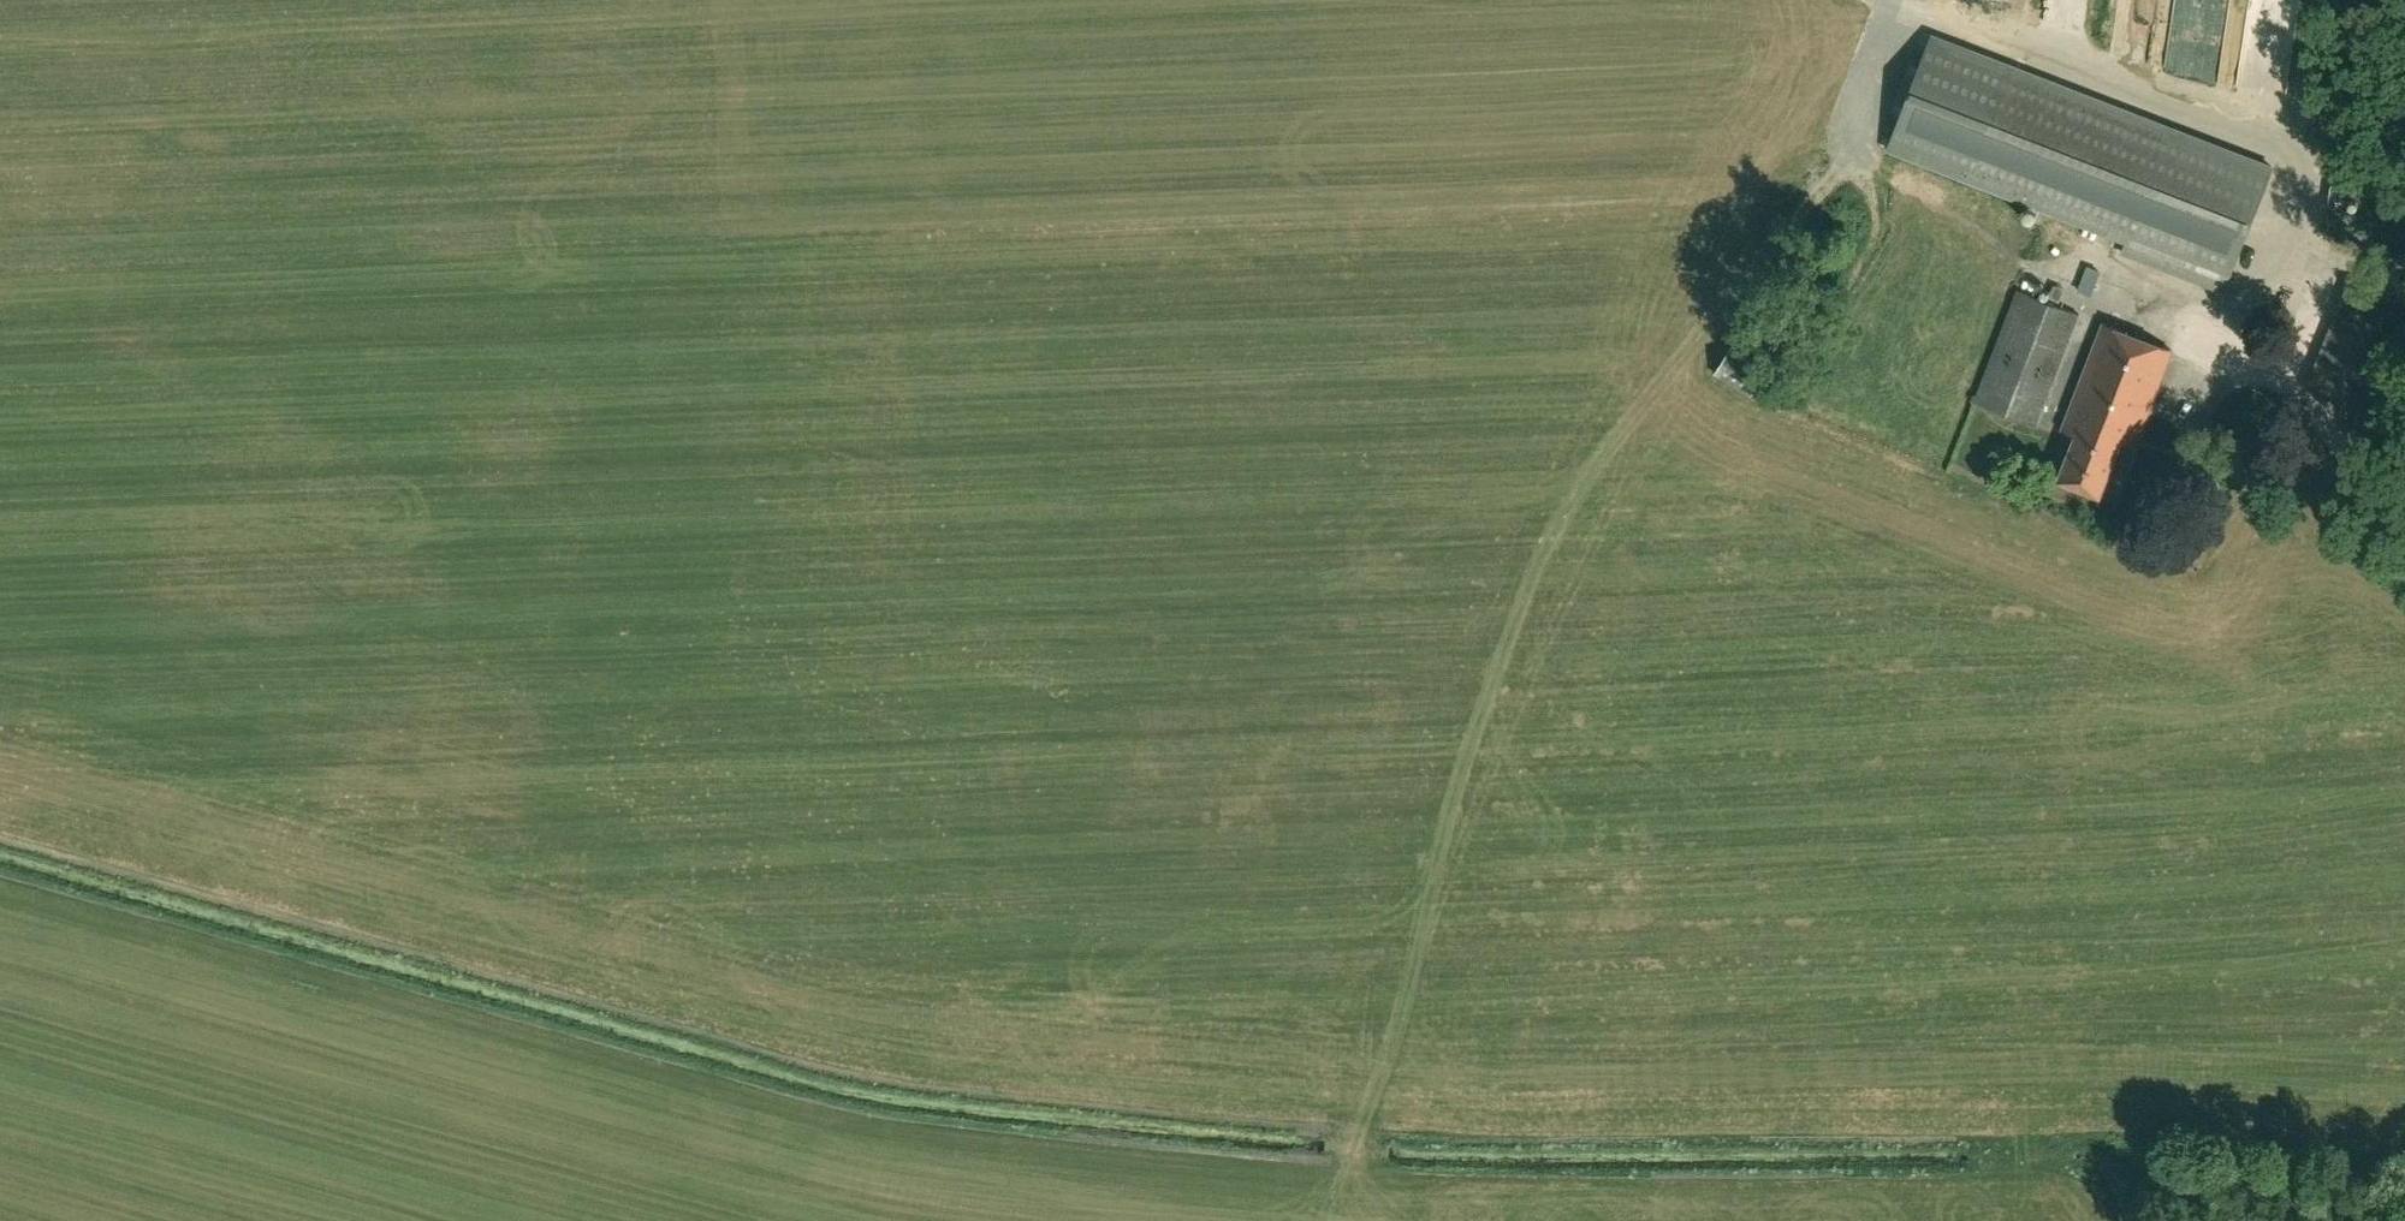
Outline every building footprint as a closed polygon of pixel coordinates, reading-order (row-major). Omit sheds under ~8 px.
[(1889,149),(1969,180),(2127,241),(2123,252),(2224,291),(2272,167),(1934,35),(1889,149)] [(2378,414),(2404,349),(2404,300),(2354,279),(2310,386),(2378,414)] [(2082,315),(2017,290),(1975,402),(2037,428),(2082,315)] [(2064,430),(2077,435),(2060,480),(2100,495),(2122,440),(2135,445),(2172,350),(2105,324),(2064,430)] [(1779,376),(1734,348),(1717,375),(1763,403),(1779,376)] [(2386,405),(2392,407),(2395,399),(2390,396),(2386,405)]
